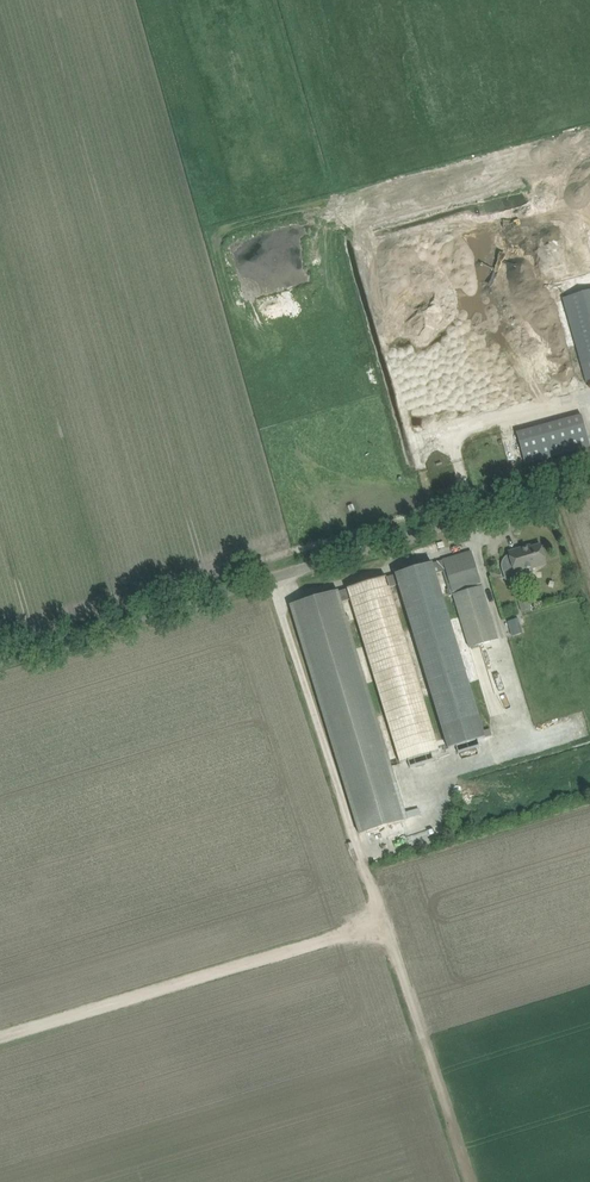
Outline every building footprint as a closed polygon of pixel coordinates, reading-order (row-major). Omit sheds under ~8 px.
[(371,253),(411,427),(577,389),(557,304),(527,311),(543,381),(532,384),(500,244),(509,242),(504,223),(459,233),(495,391),(489,393),(474,329),(471,329),(449,235),(371,253)] [(521,290),(556,275),(539,235),(504,251),(521,290)] [(589,382),(589,291),(563,298),(563,300),(571,327),(576,345),(587,383),(589,382)] [(52,382),(71,378),(70,373),(51,377),(52,382)] [(587,434),(582,415),(517,433),(522,452),(525,464),(589,446),(589,444),(587,434)] [(526,547),(517,550),(509,552),(510,555),(508,556),(505,558),(504,560),(503,563),(503,566),(503,569),(507,581),(518,577),(517,575),(547,566),(541,545),(526,549),(526,547)] [(472,551),(436,562),(438,573),(447,571),(452,588),(448,589),(450,596),(454,594),(454,595),(470,649),(471,649),(500,639),(483,587),(475,563),(472,551)] [(517,598),(521,612),(531,609),(527,595),(517,598)] [(512,637),(523,633),(519,618),(508,622),(512,637)]
